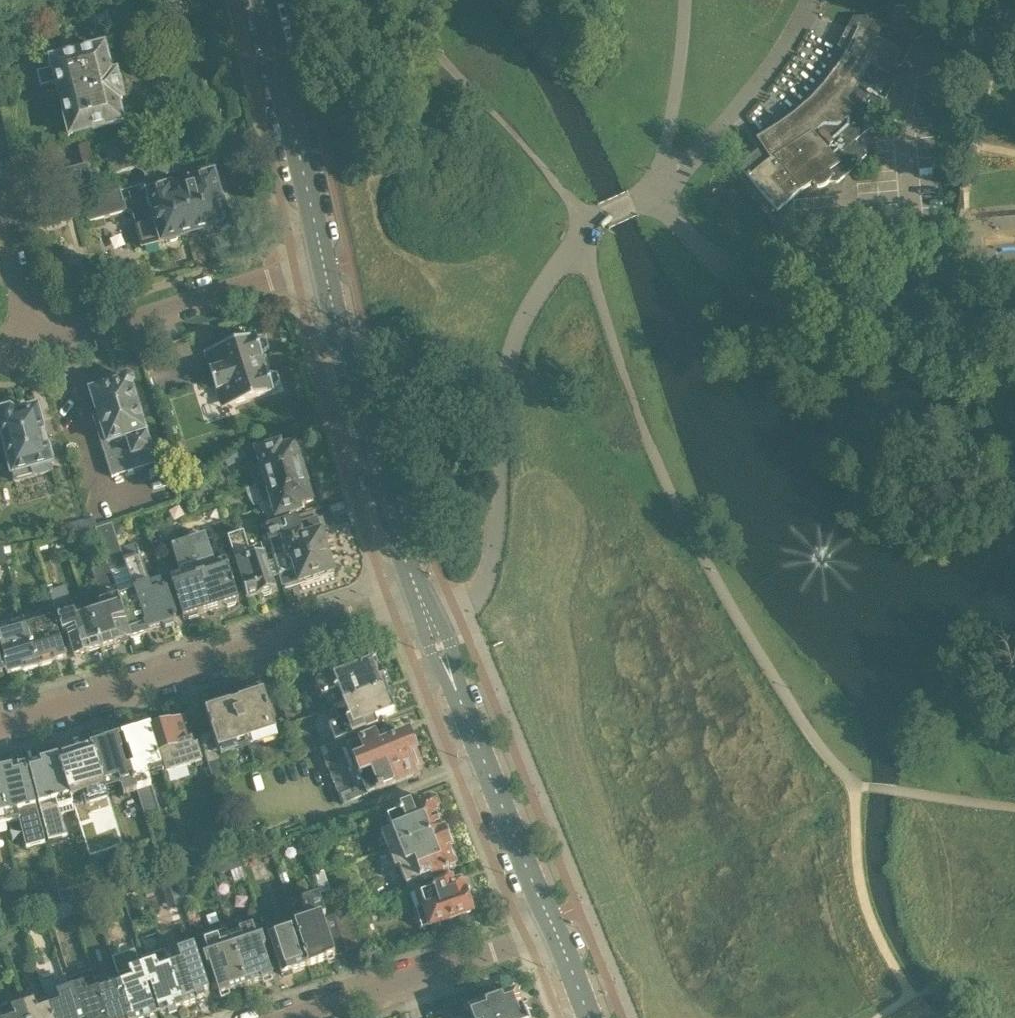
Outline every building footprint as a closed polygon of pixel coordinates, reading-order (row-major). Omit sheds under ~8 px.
[(877,17),(853,18),(848,29),(849,30),(840,48),(851,55),(839,73),(825,91),(818,98),(810,106),(797,118),(785,126),(762,140),(766,145),(740,166),(777,211),(801,191),(813,183),(816,186),(817,187),(820,187),(823,187),(825,185),(828,183),(829,182),(837,183),(861,161),(860,160),(866,155),(855,142),(874,123),(898,72),(895,65),(897,66),(900,67),(902,66),(914,41),(888,27),(893,16),(893,7),(906,6),(905,0),(876,0),(877,17)] [(70,137),(94,131),(123,124),(118,101),(123,100),(116,74),(111,75),(104,47),(52,60),(54,69),(38,72),(41,87),(57,83),(70,137)] [(140,136),(125,140),(105,145),(105,146),(106,146),(110,159),(109,160),(109,161),(110,160),(113,174),(112,174),(112,175),(147,166),(150,179),(145,180),(145,181),(180,172),(180,171),(176,156),(174,157),(159,149),(159,147),(160,147),(159,146),(144,150),(140,136)] [(88,166),(62,172),(69,198),(94,191),(88,166)] [(141,248),(168,241),(171,243),(177,242),(178,238),(215,228),(221,231),(228,229),(232,223),(230,215),(224,212),(214,174),(194,180),(191,169),(196,168),(196,167),(180,171),(180,172),(145,181),(83,198),(86,212),(84,212),(86,220),(90,221),(124,212),(126,209),(125,204),(150,197),(153,210),(144,213),(147,222),(135,226),(141,248)] [(59,223),(74,219),(71,207),(57,210),(59,223)] [(257,340),(256,336),(204,353),(221,409),(274,392),(272,388),(275,387),(280,383),(277,374),(271,373),(268,375),(262,354),(264,353),(269,349),(267,340),(260,339),(257,340)] [(143,411),(138,410),(131,387),(133,384),(132,379),(128,377),(124,379),(122,382),(91,392),(104,431),(98,433),(112,478),(159,463),(154,449),(151,450),(142,421),(144,418),(143,411)] [(5,449),(3,451),(4,457),(8,458),(14,482),(54,471),(38,408),(18,413),(10,409),(2,411),(0,415),(0,428),(5,449)] [(258,486),(307,471),(303,458),(300,456),(296,442),(282,445),(281,440),(254,449),(260,467),(252,469),(258,486)] [(228,467),(236,463),(245,456),(241,451),(232,457),(225,462),(228,467)] [(307,471),(258,486),(246,490),(247,493),(249,498),(250,500),(252,503),(253,506),(258,504),(260,509),(261,511),(263,515),(266,518),(268,521),(302,510),(300,505),(313,502),(308,484),(310,481),(307,471)] [(300,522),(298,516),(265,526),(269,541),(283,586),(298,582),(298,583),(304,581),(307,583),(313,581),(315,578),(318,577),(321,578),(327,576),(328,574),(335,572),(332,564),(333,561),(332,554),(329,553),(328,548),(329,545),(327,538),(325,537),(322,529),(321,529),(317,517),(300,522)] [(63,537),(87,531),(85,520),(61,527),(63,537)] [(90,614),(101,648),(130,639),(109,572),(126,566),(124,560),(120,549),(112,523),(95,528),(107,566),(92,571),(102,601),(99,602),(102,611),(90,614)] [(118,535),(123,533),(125,528),(123,523),(114,526),(118,535)] [(243,533),(228,538),(247,600),(262,595),(264,596),(270,594),(271,592),(275,590),(261,546),(249,550),(243,533)] [(188,540),(211,610),(225,606),(228,607),(235,605),(236,602),(239,601),(226,559),(215,563),(206,534),(192,538),(188,540)] [(181,542),(172,545),(181,574),(171,577),(173,583),(172,584),(183,619),(187,618),(189,619),(197,617),(198,614),(211,610),(188,540),(181,542)] [(176,619),(165,590),(163,584),(151,588),(140,554),(136,543),(120,549),(124,560),(126,566),(147,633),(148,633),(147,630),(163,625),(165,628),(173,625),(173,622),(176,621),(176,619)] [(109,572),(130,639),(147,633),(126,566),(109,572)] [(55,610),(62,633),(67,632),(74,657),(101,648),(90,614),(76,619),(66,587),(49,592),(55,610)] [(43,596),(48,612),(55,609),(50,594),(43,596)] [(25,626),(38,667),(66,659),(54,618),(42,621),(39,613),(23,617),(25,626)] [(25,626),(23,617),(6,622),(9,631),(0,633),(0,644),(6,663),(4,664),(7,676),(38,667),(25,626)] [(335,709),(385,690),(385,689),(388,682),(385,673),(378,670),(373,658),(312,682),(318,697),(329,693),(335,709)] [(329,726),(335,742),(366,731),(384,724),(382,718),(394,713),(385,690),(335,709),(340,722),(329,726)] [(205,711),(213,733),(219,752),(277,733),(264,693),(239,701),(239,702),(231,704),(231,703),(205,711)] [(151,729),(166,773),(202,761),(197,746),(194,747),(190,736),(193,735),(191,728),(188,729),(185,721),(182,720),(151,729)] [(131,767),(135,780),(138,791),(145,815),(159,811),(148,776),(147,771),(161,766),(149,729),(124,737),(128,750),(129,750),(134,766),(131,767)] [(366,731),(335,742),(320,748),(342,805),(419,774),(422,769),(410,738),(404,736),(388,742),(384,734),(369,740),(366,731)] [(226,775),(219,752),(213,733),(199,738),(202,746),(212,778),(226,775)] [(138,791),(135,780),(131,767),(127,769),(121,752),(123,752),(119,739),(92,747),(104,784),(119,779),(124,795),(138,791)] [(284,758),(297,754),(294,746),(282,749),(284,758)] [(58,757),(70,797),(75,811),(89,858),(94,856),(95,862),(108,858),(107,852),(123,847),(109,800),(104,784),(92,747),(58,757)] [(66,837),(61,815),(75,811),(70,797),(58,757),(28,766),(48,841),(66,837)] [(17,812),(26,848),(45,843),(25,767),(0,772),(0,796),(4,815),(17,812)] [(381,833),(387,848),(441,829),(435,813),(436,813),(437,809),(435,802),(431,800),(419,805),(417,800),(391,810),(390,806),(378,811),(384,827),(390,824),(392,829),(381,833)] [(441,830),(441,829),(387,848),(395,868),(399,867),(410,894),(411,893),(411,894),(413,893),(421,890),(419,884),(432,879),(433,881),(443,877),(441,871),(455,866),(448,849),(450,848),(449,846),(450,842),(446,833),(443,831),(442,830),(441,830)] [(219,875),(242,867),(236,851),(213,859),(219,875)] [(189,873),(199,870),(208,868),(205,857),(186,862),(189,873)] [(159,879),(165,898),(178,894),(172,875),(159,879)] [(411,894),(414,904),(416,909),(415,909),(421,928),(472,911),(466,894),(468,893),(470,890),(468,883),(464,880),(454,884),(452,878),(421,890),(413,893),(411,894)] [(137,880),(135,881),(122,885),(126,896),(141,892),(137,880)] [(48,906),(61,903),(58,892),(57,888),(50,889),(51,895),(46,896),(48,906)] [(58,892),(61,903),(70,901),(68,890),(58,892)] [(337,911),(331,892),(320,896),(326,914),(337,911)] [(293,921),(309,966),(335,957),(346,953),(333,915),(327,917),(319,895),(301,900),(306,913),(292,917),(294,921),(293,921)] [(85,897),(70,902),(74,916),(90,911),(85,897)] [(333,915),(346,953),(361,948),(348,911),(333,915)] [(25,929),(32,927),(36,925),(34,921),(33,918),(22,922),(25,929)] [(293,921),(267,930),(282,975),(309,966),(293,921)] [(232,940),(247,986),(273,978),(263,949),(266,948),(262,937),(257,938),(253,925),(239,930),(241,937),(232,940)] [(204,941),(209,954),(203,956),(207,967),(210,967),(219,995),(247,986),(232,940),(221,944),(218,937),(204,941)] [(171,957),(187,1006),(206,1000),(204,994),(209,992),(195,949),(171,957)] [(160,1015),(187,1006),(171,957),(156,962),(156,961),(145,965),(160,1015)] [(160,1015),(145,965),(118,974),(132,1017),(151,1017),(160,1015)] [(95,982),(93,975),(92,972),(69,979),(82,1017),(106,1017),(95,982)] [(118,974),(95,982),(106,1017),(132,1017),(118,974)] [(69,990),(45,998),(52,1017),(78,1017),(69,990)] [(517,997),(517,996),(512,994),(512,995),(468,1009),(472,1017),(525,1017),(517,997)] [(45,998),(24,1005),(28,1017),(52,1017),(45,998)] [(24,1005),(2,1013),(3,1017),(28,1017),(24,1005)]
